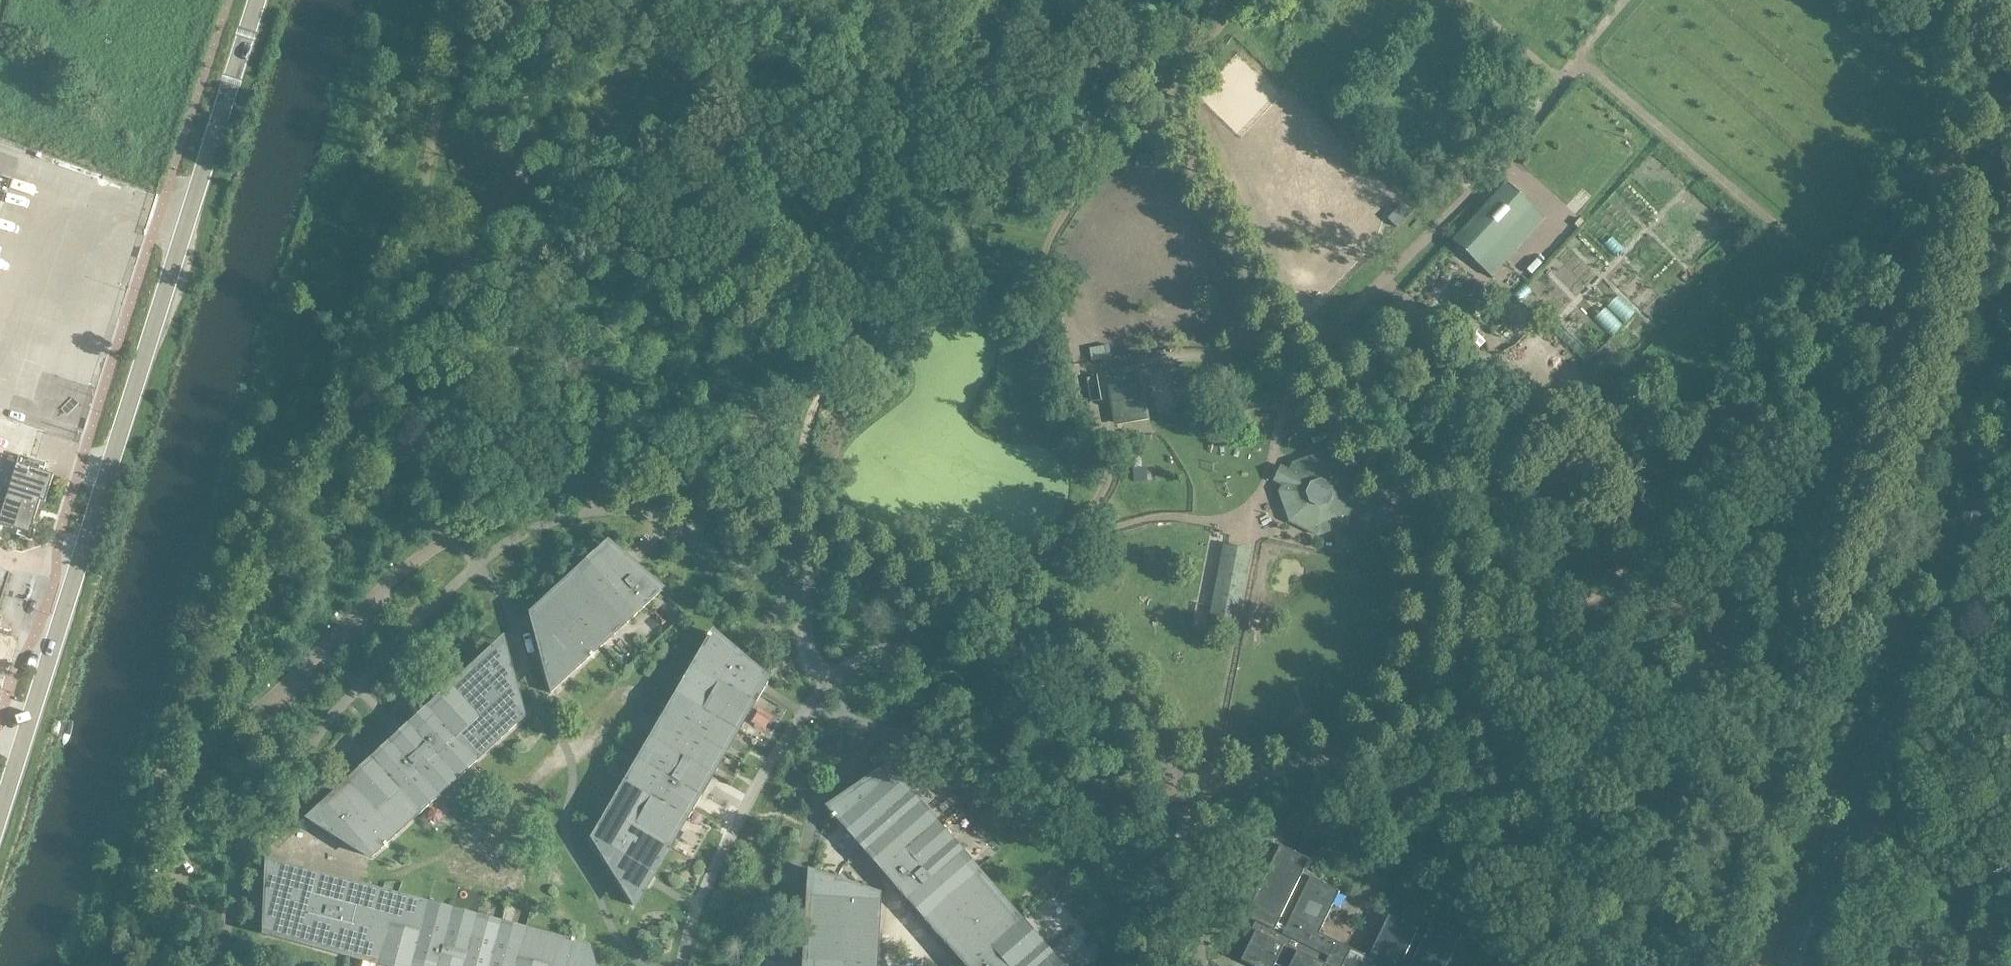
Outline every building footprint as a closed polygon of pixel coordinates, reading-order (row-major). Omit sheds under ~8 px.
[(1452,241),(1490,277),(1544,219),(1506,183),(1452,241)] [(1466,310),(1485,290),(1474,280),(1456,300),(1466,310)] [(1147,421),(1138,366),(1105,371),(1114,426),(1147,421)] [(1280,466),(1272,482),(1279,485),(1276,492),(1287,522),(1316,536),(1347,526),(1361,497),(1350,466),(1321,452),(1290,462),(1287,469),(1280,466)] [(42,472),(42,465),(43,463),(30,463),(29,467),(17,464),(9,491),(40,501),(45,502),(53,475),(42,472)] [(30,534),(40,501),(9,491),(0,518),(0,525),(30,534)] [(1222,544),(1207,621),(1236,627),(1251,550),(1222,544)] [(608,545),(530,617),(538,625),(533,628),(551,693),(662,591),(608,545)] [(10,573),(0,569),(0,604),(10,573)] [(760,674),(711,633),(591,839),(601,844),(599,848),(597,849),(633,906),(685,816),(679,812),(690,792),(697,796),(753,701),(746,697),(760,674)] [(507,649),(483,671),(478,665),(428,711),(433,717),(417,732),(411,726),(392,744),(397,751),(380,766),(374,760),(308,821),(360,853),(361,852),(363,848),(372,858),(525,717),(517,708),(522,705),(507,649)] [(828,809),(894,884),(917,911),(930,927),(954,954),(965,965),(1047,965),(1045,963),(1051,958),(1041,946),(1035,951),(1014,928),(1020,923),(886,769),(828,809)] [(1241,960),(1253,965),(1446,965),(1461,934),(1432,920),(1426,934),(1389,916),(1368,958),(1319,934),(1339,892),(1310,878),(1308,882),(1300,878),(1309,860),(1280,846),(1245,917),(1259,923),(1241,960)] [(266,860),(263,932),(393,965),(413,965),(414,964),(423,965),(601,965),(587,945),(266,860)] [(880,900),(879,900),(879,895),(880,895),(880,893),(811,871),(806,962),(806,963),(814,963),(814,965),(876,965),(880,900)]
